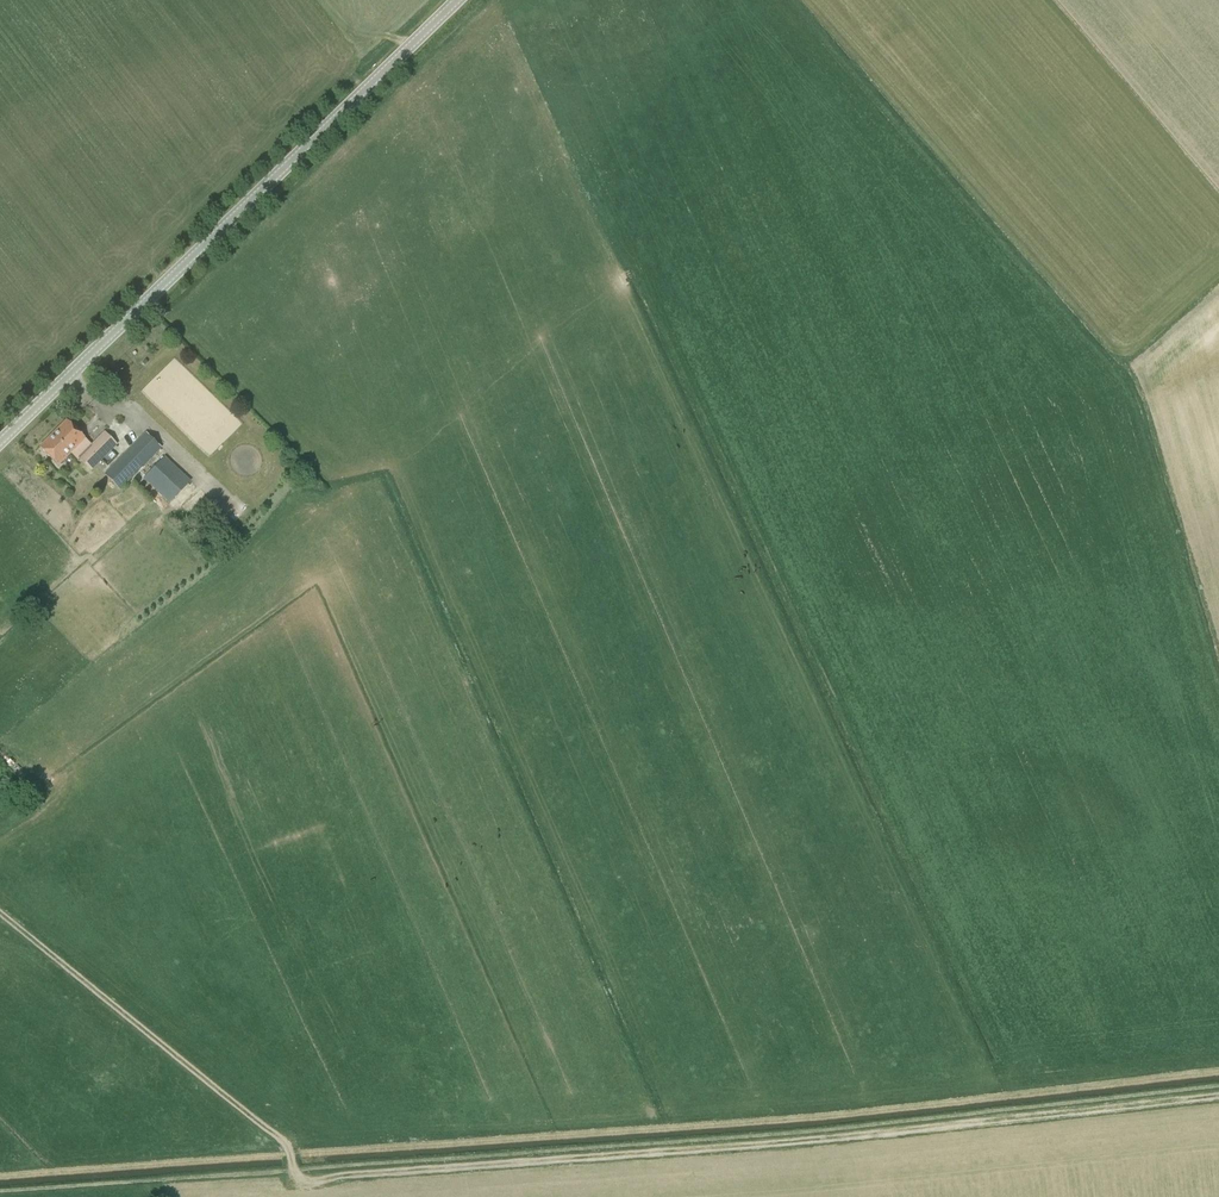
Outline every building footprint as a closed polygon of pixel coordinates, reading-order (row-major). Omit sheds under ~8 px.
[(39,447),(58,465),(70,453),(77,460),(79,459),(91,471),(117,444),(104,431),(90,445),(65,421),(39,447)] [(104,474),(120,491),(130,481),(129,481),(161,449),(145,433),(104,474)] [(143,479),(169,504),(190,482),(164,457),(143,479)]
